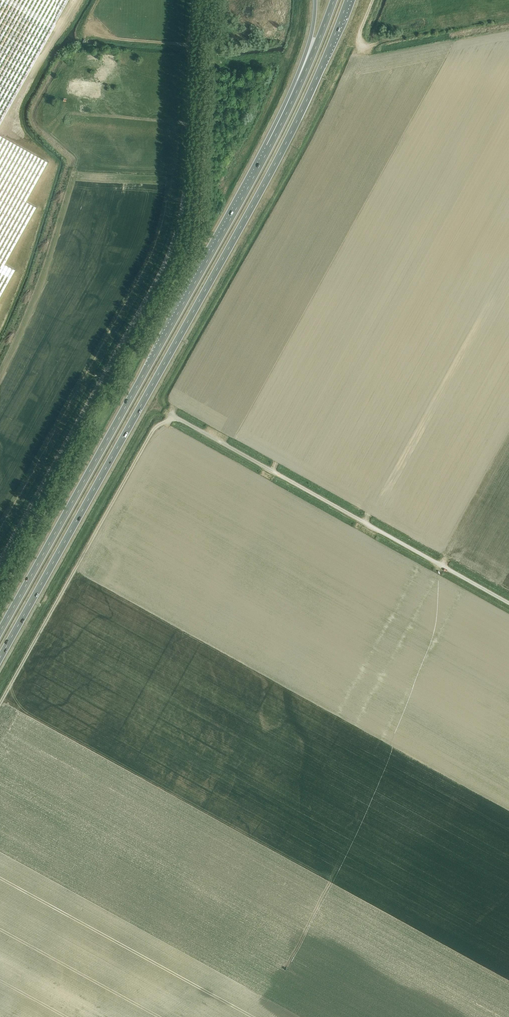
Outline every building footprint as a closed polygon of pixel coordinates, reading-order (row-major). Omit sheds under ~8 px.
[(105,54),(105,66),(115,66),(115,54),(105,54)] [(14,270),(4,264),(35,207),(25,201),(47,162),(9,141),(4,138),(0,136),(0,295),(14,270)]
